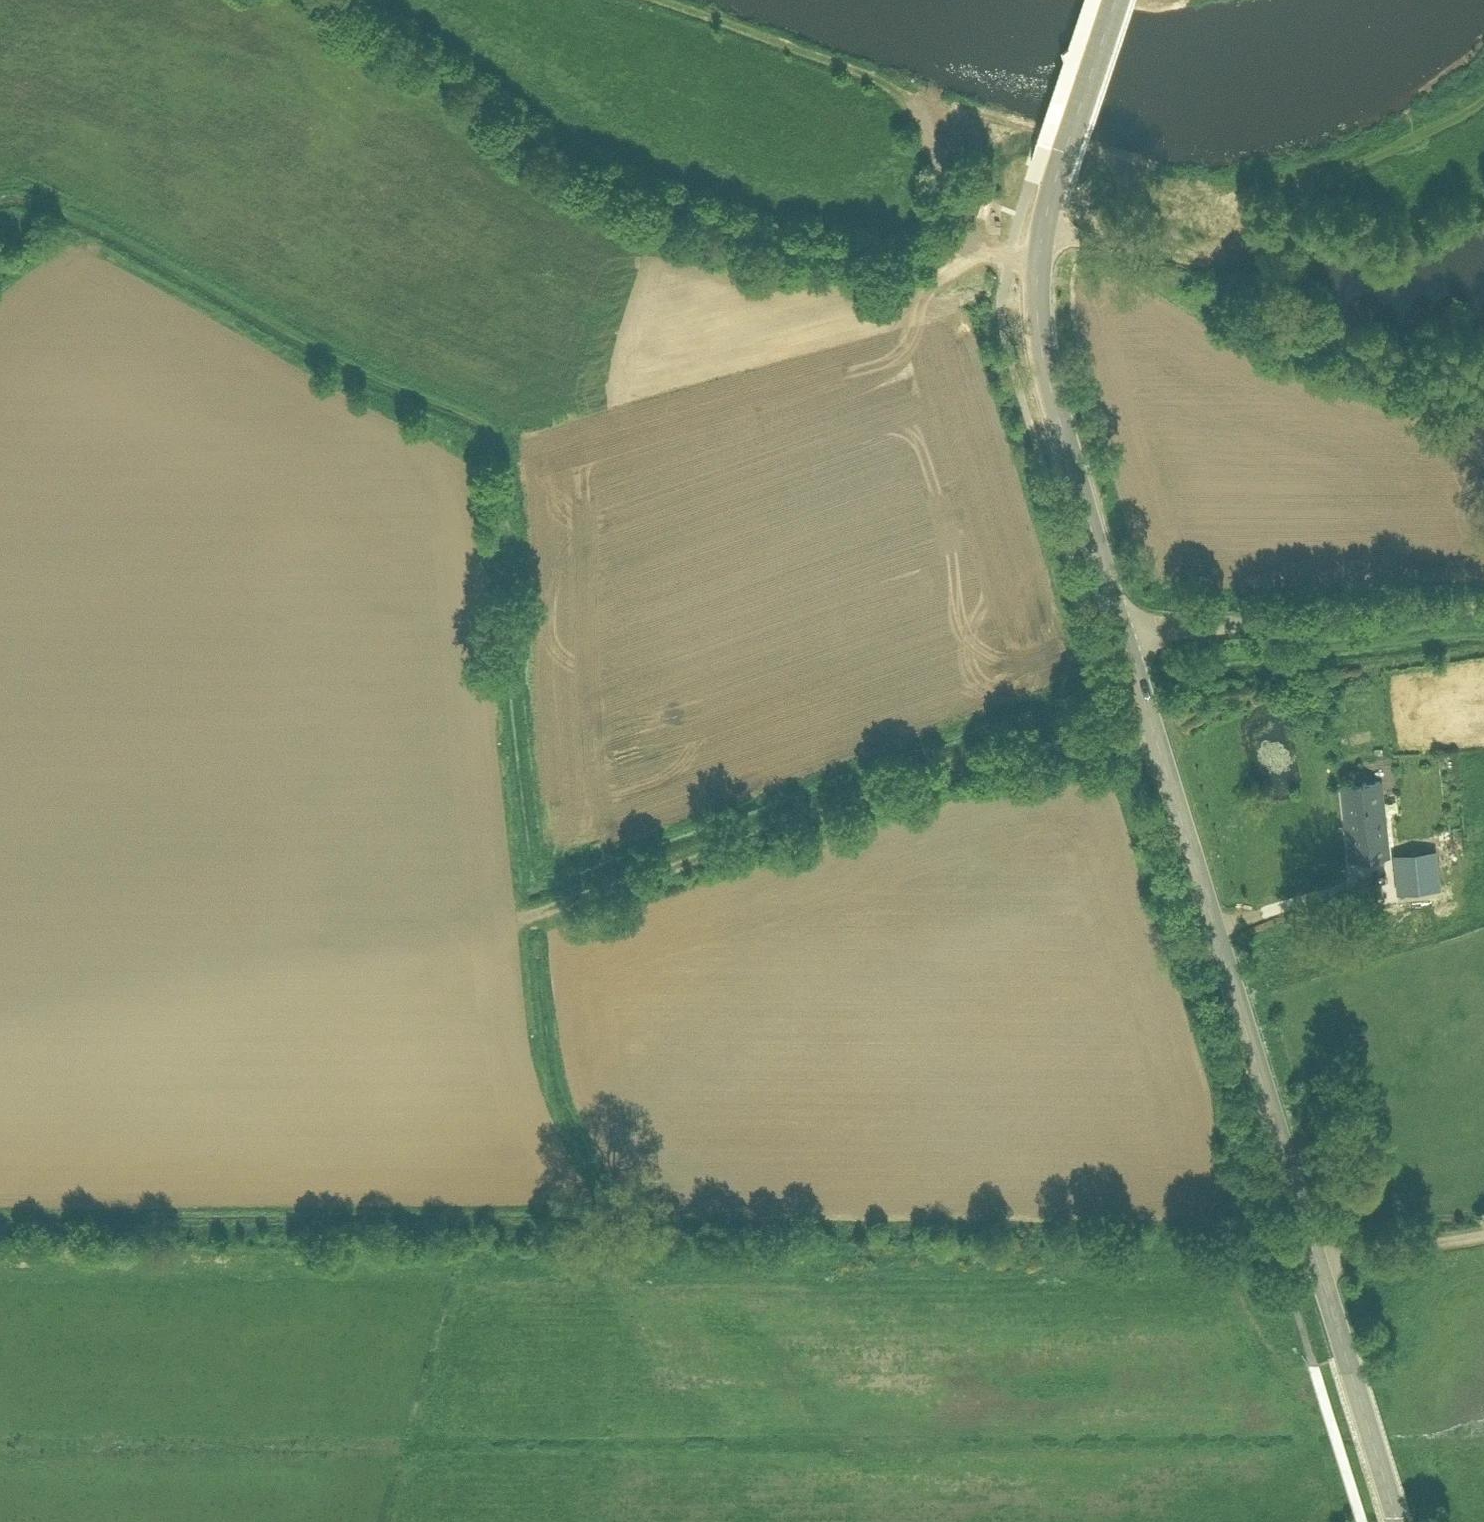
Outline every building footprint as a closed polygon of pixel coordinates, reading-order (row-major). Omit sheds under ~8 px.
[(1376,765),(1326,768),(1330,848),(1380,845),(1376,765)] [(1439,847),(1394,854),(1399,889),(1444,882),(1439,847)]
